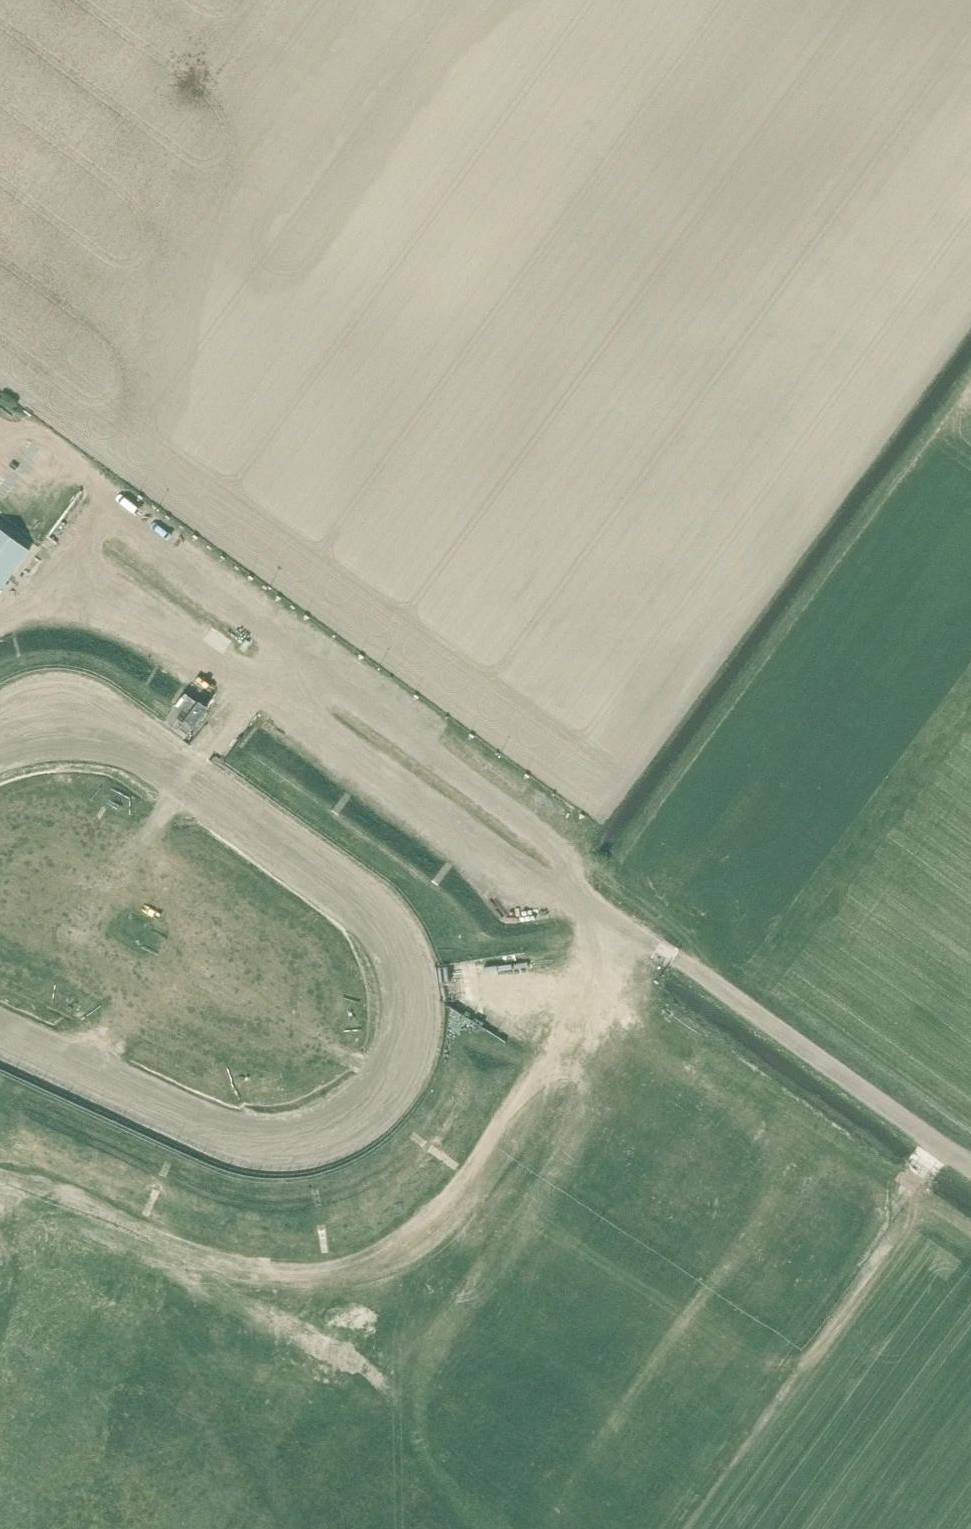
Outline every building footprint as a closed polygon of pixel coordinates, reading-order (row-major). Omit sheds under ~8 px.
[(30,551),(0,529),(0,591),(30,551)]
